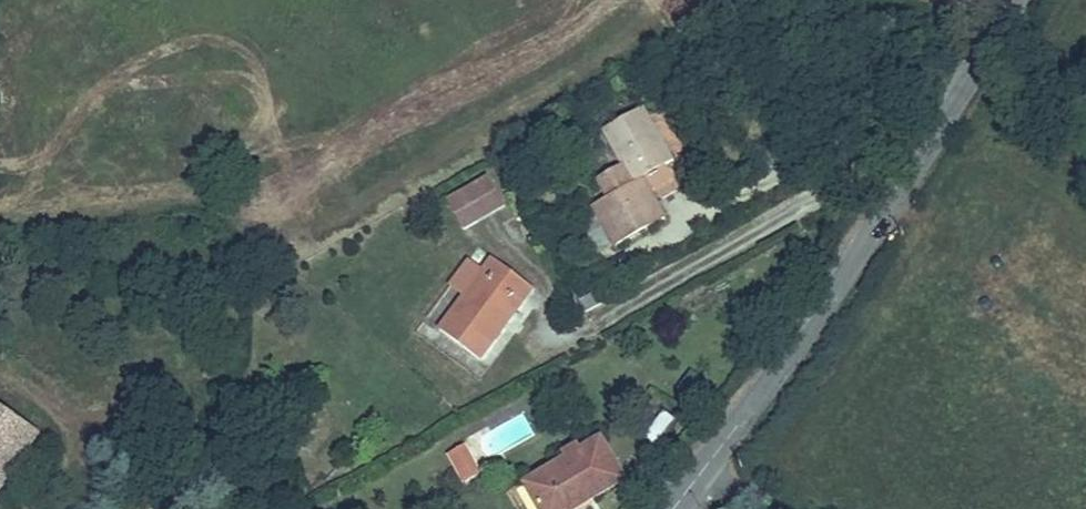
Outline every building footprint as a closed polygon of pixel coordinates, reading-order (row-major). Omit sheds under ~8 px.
[(566,237),(572,247),(620,220),(616,212),(621,209),(650,193),(618,136),(578,158),(608,215),(566,237)] [(621,209),(625,217),(643,207),(655,201),(650,193),(621,209)] [(480,232),(465,206),(426,228),(441,254),(480,232)] [(643,207),(625,217),(631,227),(649,217),(643,207)] [(620,220),(572,247),(590,281),(638,252),(620,220)] [(506,257),(494,238),(477,248),(489,267),(506,257)] [(462,308),(453,294),(438,302),(412,317),(400,324),(408,337),(462,308)] [(569,304),(564,296),(541,309),(545,317),(569,304)] [(462,308),(408,337),(425,369),(480,340),(462,308)] [(39,433),(0,406),(0,490),(39,433)] [(453,483),(467,508),(488,508),(502,502),(505,508),(514,508),(556,489),(534,447),(453,483)]
